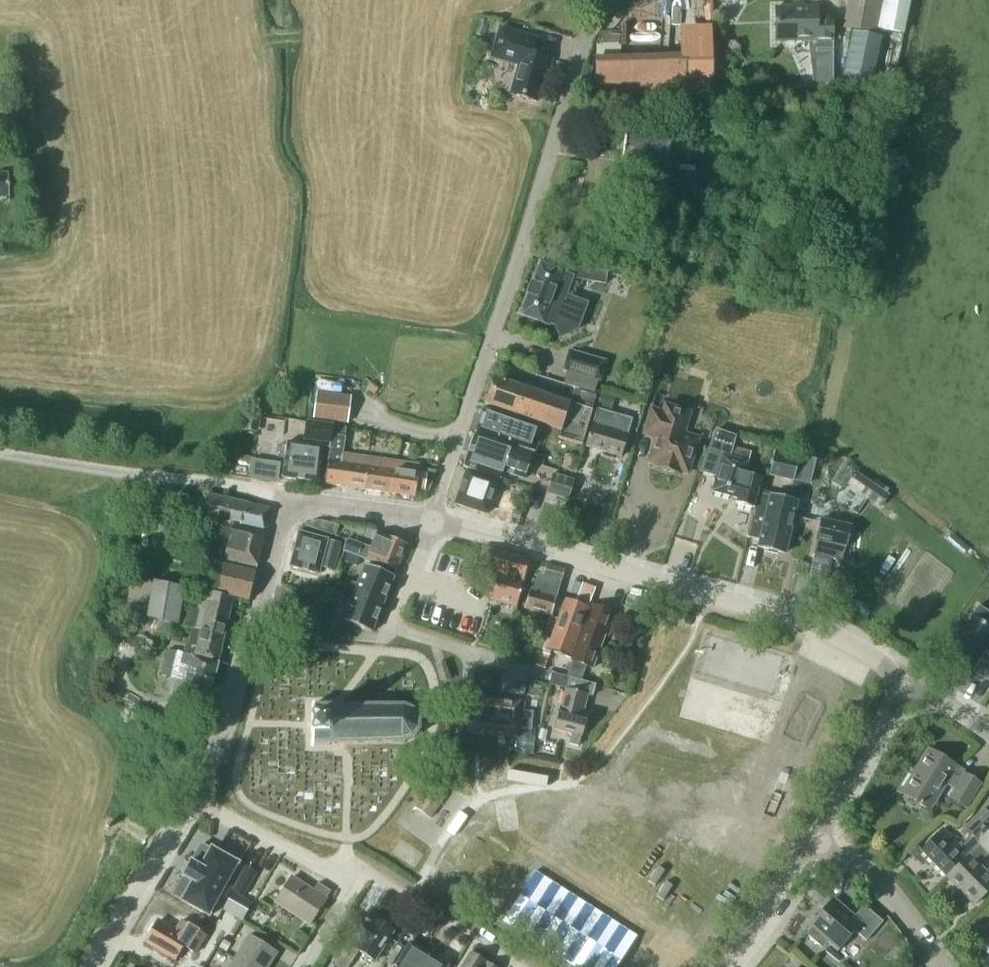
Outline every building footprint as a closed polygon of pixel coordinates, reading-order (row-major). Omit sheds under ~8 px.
[(876,30),(882,31),(886,32),(893,0),(849,0),(845,21),(843,27),(875,34),(876,30)] [(816,49),(832,49),(832,44),(832,19),(832,16),(817,17),(817,7),(775,7),(775,42),(816,41),(816,49)] [(832,19),(832,44),(845,47),(872,47),(875,34),(843,27),(845,21),(832,19)] [(537,39),(499,28),(491,57),(519,65),(510,94),(537,102),(543,80),(546,81),(552,59),(533,54),(537,39)] [(875,34),(872,47),(879,47),(882,31),(876,30),(875,34)] [(832,52),(816,52),(816,88),(832,88),(832,52)] [(686,92),(685,58),(596,61),(597,94),(686,92)] [(695,192),(697,175),(677,173),(679,162),(668,160),(670,139),(625,134),(625,135),(618,140),(617,149),(622,155),(622,157),(625,157),(622,182),(627,189),(628,189),(627,197),(641,199),(642,191),(664,193),(664,189),(695,192)] [(10,197),(8,174),(0,174),(0,197),(10,197)] [(605,284),(606,282),(607,273),(549,264),(548,267),(539,263),(520,314),(549,325),(549,324),(554,326),(560,339),(578,331),(589,303),(567,294),(573,278),(605,284)] [(569,350),(563,370),(599,380),(605,361),(569,350)] [(582,445),(592,410),(569,403),(494,377),(485,404),(561,430),(558,438),(582,445)] [(371,382),(366,388),(374,394),(379,388),(371,382)] [(352,396),(316,392),(313,420),(348,425),(352,396)] [(602,393),(597,409),(610,412),(615,397),(602,393)] [(656,437),(655,440),(656,441),(654,448),(652,448),(648,462),(655,464),(654,467),(679,475),(680,471),(688,473),(692,460),(690,460),(693,452),(694,452),(698,438),(683,434),(690,413),(665,405),(663,412),(652,409),(644,434),(656,437)] [(475,432),(510,443),(529,450),(537,426),(484,408),(475,432)] [(597,409),(586,446),(621,457),(632,419),(610,412),(597,409)] [(303,444),(302,444),(286,442),(282,478),(319,483),(319,481),(325,482),(328,461),(331,449),(332,439),(333,434),(332,434),(333,425),(306,421),(303,444)] [(717,428),(700,472),(716,476),(722,456),(729,458),(733,446),(736,435),(717,428)] [(526,479),(534,453),(475,433),(463,466),(501,479),(504,471),(526,479)] [(333,434),(332,439),(331,449),(328,461),(325,482),(325,484),(364,489),(367,466),(366,466),(368,457),(343,454),(345,436),(333,434)] [(753,509),(761,478),(745,474),(751,452),(733,446),(729,458),(722,456),(716,476),(712,492),(737,499),(736,504),(753,509)] [(800,454),(776,448),(769,477),(793,483),(793,482),(805,485),(810,486),(816,460),(813,459),(800,456),(800,454)] [(800,454),(800,456),(813,459),(815,452),(801,449),(800,454)] [(580,459),(565,455),(561,468),(576,473),(580,459)] [(368,457),(366,466),(367,466),(364,489),(388,493),(391,478),(394,478),(395,471),(394,471),(395,461),(368,457)] [(251,480),(281,484),(284,463),(254,460),(251,480)] [(418,464),(395,461),(394,471),(395,471),(394,478),(391,478),(388,493),(414,497),(415,489),(424,490),(426,474),(417,473),(418,464)] [(495,501),(498,493),(494,492),(497,481),(466,470),(454,504),(486,514),(491,500),(495,501)] [(854,470),(845,483),(860,493),(880,508),(889,495),(886,493),(871,482),(869,481),(854,470)] [(575,480),(553,473),(546,494),(568,501),(575,480)] [(426,474),(424,490),(429,491),(435,475),(426,474)] [(579,474),(577,483),(584,485),(586,476),(579,474)] [(793,483),(790,492),(803,496),(805,485),(793,482),(793,483)] [(170,490),(165,509),(188,515),(198,517),(202,500),(192,498),(192,499),(181,496),(182,493),(170,490)] [(784,553),(797,502),(758,493),(747,537),(760,540),(758,547),(784,553)] [(198,517),(198,518),(220,522),(226,499),(204,494),(202,500),(198,517)] [(243,528),(248,504),(226,498),(226,499),(220,522),(225,524),(243,528)] [(248,504),(243,528),(265,533),(270,509),(248,504)] [(514,509),(511,517),(519,520),(522,513),(514,509)] [(816,540),(813,554),(842,561),(845,547),(845,548),(851,526),(821,519),(816,540)] [(265,533),(243,528),(225,524),(224,528),(220,527),(215,550),(206,548),(204,558),(223,564),(255,572),(265,533)] [(333,571),(340,544),(327,540),(299,532),(290,567),(318,574),(320,568),(333,571)] [(362,545),(357,556),(396,571),(399,564),(407,545),(377,533),(371,549),(362,545)] [(953,534),(948,540),(963,554),(969,548),(953,534)] [(348,539),(343,550),(346,551),(355,555),(357,556),(362,545),(348,539)] [(517,607),(529,559),(482,547),(477,567),(498,573),(490,599),(517,607)] [(347,554),(344,561),(347,563),(357,566),(360,559),(347,554)] [(196,558),(192,573),(200,575),(210,577),(214,563),(196,558)] [(210,577),(207,591),(233,597),(249,601),(255,572),(214,563),(210,577)] [(561,580),(565,569),(547,563),(543,575),(537,574),(535,580),(533,579),(525,607),(551,614),(561,580)] [(344,589),(384,605),(395,577),(364,565),(357,584),(347,580),(344,589)] [(178,625),(185,588),(153,581),(132,577),(127,604),(148,608),(146,618),(167,623),(178,625)] [(202,621),(226,627),(233,597),(207,591),(202,589),(195,616),(203,618),(202,621)] [(384,605),(344,589),(340,598),(349,601),(342,621),(372,633),(384,605)] [(640,597),(636,611),(650,616),(654,602),(640,597)] [(570,658),(589,607),(566,599),(547,650),(570,658)] [(857,604),(852,613),(863,618),(867,609),(857,604)] [(592,605),(584,626),(571,661),(585,666),(592,669),(605,634),(608,635),(616,614),(592,605)] [(947,656),(971,672),(977,662),(984,666),(983,669),(988,672),(988,612),(978,605),(956,641),(952,642),(948,649),(949,653),(947,656)] [(186,617),(183,627),(192,630),(189,640),(221,648),(226,627),(202,621),(203,618),(195,616),(194,620),(186,617)] [(167,623),(146,618),(141,643),(162,647),(167,623)] [(341,627),(337,636),(346,639),(350,631),(341,627)] [(186,654),(218,663),(221,648),(189,640),(186,654)] [(168,649),(161,676),(174,679),(169,698),(207,710),(218,663),(186,654),(168,649)] [(571,661),(565,676),(570,677),(579,680),(585,666),(571,661)] [(441,682),(450,679),(445,662),(436,665),(441,682)] [(566,689),(565,689),(558,716),(559,717),(555,728),(571,732),(569,742),(577,745),(580,734),(586,713),(582,712),(587,694),(592,695),(595,684),(579,680),(570,677),(566,689)] [(524,720),(518,719),(520,702),(472,696),(471,704),(462,703),(459,725),(468,726),(467,732),(515,738),(517,728),(523,728),(524,720)] [(420,729),(420,719),(414,709),(404,705),(313,704),(312,705),(312,716),(311,733),(311,745),(312,745),(404,742),(414,738),(420,729)] [(521,734),(519,753),(532,754),(534,735),(521,734)] [(966,808),(981,784),(964,773),(960,779),(952,774),(957,767),(928,749),(900,793),(929,811),(946,784),(954,789),(949,797),(966,808)] [(429,788),(416,807),(430,817),(444,798),(429,788)] [(969,855),(980,845),(988,835),(987,833),(988,832),(988,815),(983,809),(963,829),(972,837),(962,848),(942,828),(937,834),(921,850),(947,877),(969,856),(969,855)] [(980,845),(988,854),(988,835),(980,845)] [(209,917),(239,863),(211,848),(210,849),(201,844),(191,862),(191,861),(182,877),(183,877),(173,895),(182,899),(181,901),(209,917)] [(969,856),(947,877),(947,878),(974,905),(988,890),(988,875),(969,856)] [(247,866),(233,890),(244,896),(257,872),(247,866)] [(325,899),(330,891),(318,883),(313,891),(292,877),(275,902),(310,924),(326,899),(325,899)] [(253,903),(232,892),(222,910),(243,921),(253,903)] [(866,941),(883,922),(864,905),(854,916),(833,898),(800,937),(803,939),(807,934),(823,947),(827,942),(837,951),(854,931),(866,941)] [(393,931),(377,920),(374,924),(361,916),(347,936),(349,937),(332,962),(340,966),(347,966),(358,950),(374,961),(379,953),(380,950),(393,931)] [(175,961),(184,947),(195,954),(206,935),(181,921),(176,930),(170,927),(169,929),(157,922),(146,941),(159,949),(160,952),(175,961)] [(246,966),(268,966),(277,952),(249,935),(234,959),(246,966)] [(230,944),(224,940),(220,947),(226,951),(230,944)] [(448,966),(410,942),(394,966),(448,966)] [(488,964),(486,963),(487,963),(470,952),(462,966),(486,966),(488,964)]
